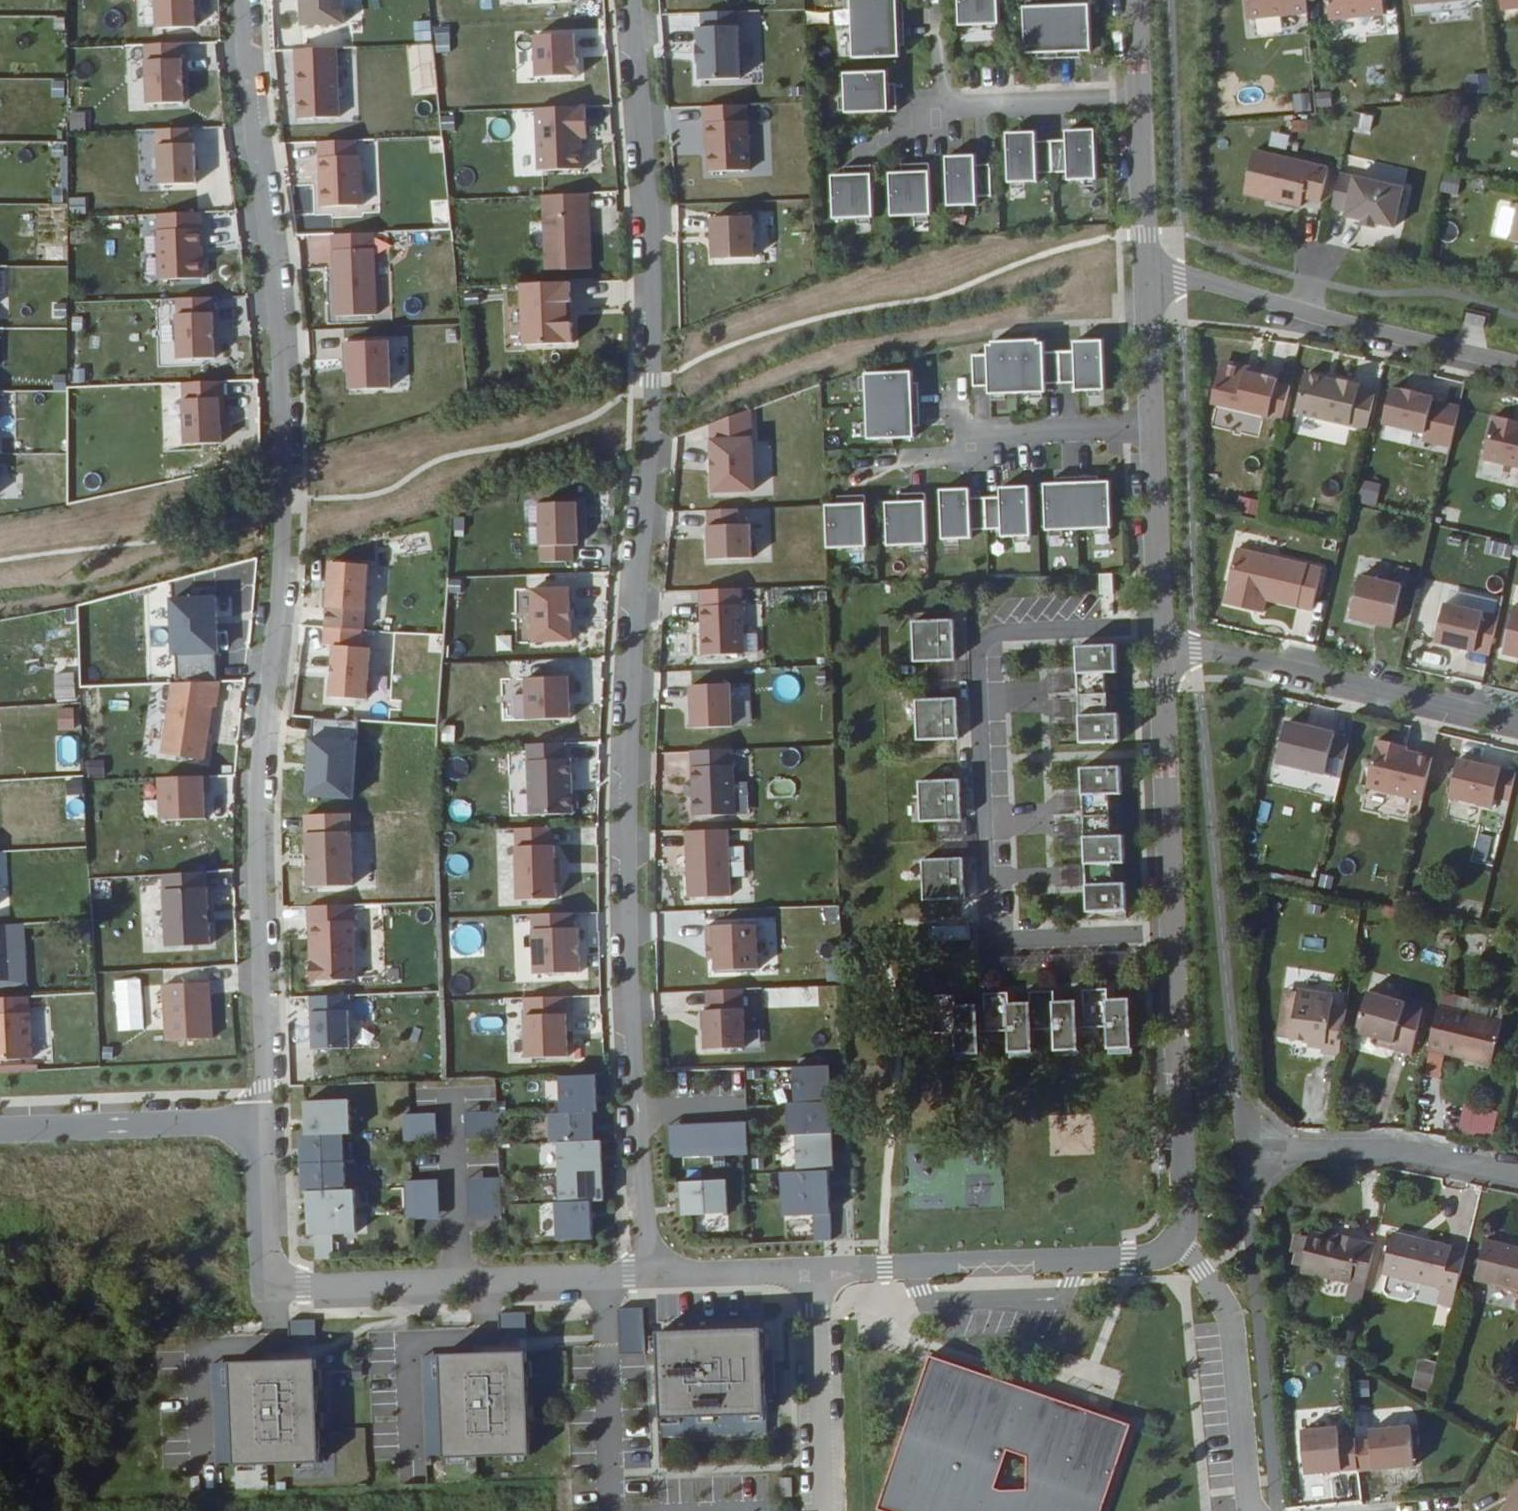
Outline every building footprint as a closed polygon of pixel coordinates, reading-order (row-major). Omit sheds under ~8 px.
[(206,0),(169,0),(170,26),(207,24),(206,0)] [(315,23),(347,23),(346,0),(314,0),(315,23)] [(524,9),(569,8),(569,0),(524,0),(524,9)] [(908,27),(907,12),(901,13),(901,5),(901,0),(854,0),(855,29),(908,27)] [(1001,0),(961,0),(962,30),(1002,29),(1001,0)] [(1310,0),(1250,0),(1253,26),(1312,20),(1310,0)] [(1330,26),(1384,21),(1382,0),(1327,0),(1330,26)] [(1411,10),(1470,3),(1469,0),(1409,0),(1411,10)] [(1506,9),(1517,8),(1517,0),(1505,0),(1506,9)] [(1093,56),(1091,9),(1059,10),(1060,57),(1093,56)] [(1059,10),(1026,12),(1027,58),(1060,57),(1059,10)] [(741,93),(740,25),(703,26),(704,41),(700,41),(700,59),(698,59),(698,76),(700,76),(701,94),(741,93)] [(908,42),(908,27),(855,29),(856,62),(903,60),(902,42),(908,42)] [(575,70),(574,45),(534,46),(535,88),(578,87),(577,70),(575,70)] [(348,47),(307,48),(307,68),(348,67),(348,47)] [(161,100),(197,99),(196,55),(160,56),(161,100)] [(307,68),(309,117),(349,116),(348,67),(307,68)] [(891,87),(891,75),(847,76),(849,116),(900,114),(900,99),(892,99),(891,87)] [(1467,99),(1490,98),(1489,77),(1467,78),(1467,99)] [(892,99),(900,99),(900,87),(891,87),(892,99)] [(1312,114),(1311,95),(1293,96),(1293,115),(1312,114)] [(583,118),(533,119),(534,181),(578,180),(577,149),(583,149),(583,118)] [(746,119),(703,120),(703,136),(706,136),(706,164),(707,185),(748,185),(746,119)] [(201,124),(170,125),(171,181),(208,180),(207,140),(201,140),(201,124)] [(1068,144),(1053,144),(1054,176),(1069,175),(1070,184),(1099,183),(1097,133),(1068,134),(1068,144)] [(1038,136),(1009,137),(1011,186),(1040,185),(1040,177),(1054,176),(1053,144),(1039,145),(1038,136)] [(1329,171),(1256,148),(1242,189),(1298,207),(1301,199),(1318,204),(1329,171)] [(331,205),(372,205),(371,155),(330,156),(331,205)] [(948,159),(950,209),(979,208),(979,199),(994,199),(993,167),(978,168),(978,158),(948,159)] [(893,175),(893,219),(933,218),(932,166),(917,166),(917,175),(893,175)] [(905,175),(917,175),(917,166),(905,167),(905,175)] [(874,168),(859,168),(859,176),(847,177),(835,177),(836,220),(876,219),(874,168)] [(847,177),(859,176),(859,168),(847,168),(847,177)] [(1402,199),(1340,178),(1329,211),(1343,216),(1342,221),(1359,226),(1372,231),(1389,236),(1402,199)] [(585,205),(540,206),(542,281),(587,280),(586,246),(584,246),(584,224),(586,224),(585,205)] [(169,210),(169,226),(210,225),(212,225),(212,209),(169,210)] [(210,225),(169,226),(170,275),(211,274),(210,243),(210,225)] [(1370,235),(1372,231),(1359,226),(1357,231),(1370,235)] [(748,231),(708,231),(709,273),(749,272),(748,231)] [(344,313),(384,312),(383,246),(342,246),(344,313)] [(566,293),(518,294),(520,355),(568,354),(567,334),(562,334),(562,313),(567,313),(566,293)] [(186,356),(221,355),(220,310),(184,311),(186,356)] [(1484,329),(1487,317),(1467,313),(1464,325),(1484,329)] [(396,339),(352,340),(352,356),(357,356),(358,387),(397,386),(396,339)] [(1065,351),(1067,382),(1082,382),(1082,390),(1111,389),(1110,340),(1080,341),(1080,350),(1065,351)] [(1022,343),(1024,393),(1052,391),(1052,383),(1067,382),(1065,351),(1050,352),(1050,342),(1022,343)] [(1024,393),(1022,343),(993,344),(993,354),(978,354),(980,386),(995,385),(995,394),(1024,393)] [(1226,365),(1217,404),(1274,417),(1283,379),(1269,375),(1251,371),(1247,364),(1232,361),(1226,365)] [(1270,369),(1247,364),(1251,371),(1269,375),(1270,369)] [(874,406),(926,404),(925,389),(920,389),(919,382),(919,371),(872,373),(874,406)] [(1299,416),(1370,433),(1378,399),(1361,395),(1363,387),(1342,382),(1341,388),(1329,385),(1329,382),(1308,377),(1299,416)] [(1426,445),(1454,452),(1463,413),(1436,406),(1436,404),(1423,401),(1424,399),(1407,395),(1406,397),(1394,394),(1386,429),(1427,438),(1426,445)] [(225,395),(190,396),(192,441),(227,440),(225,395)] [(927,418),(926,404),(874,406),(875,439),(922,437),(921,426),(921,418),(927,418)] [(757,412),(717,426),(719,494),(759,493),(757,412)] [(1496,421),(1487,463),(1517,470),(1517,430),(1517,428),(1517,426),(1496,421)] [(1087,528),(1084,475),(1069,476),(1070,482),(1062,483),(1051,483),(1054,530),(1087,528)] [(1098,475),(1084,475),(1087,528),(1120,526),(1117,480),(1099,481),(1098,475)] [(1354,503),(1374,510),(1382,486),(1362,480),(1354,503)] [(1007,496),(992,497),(995,539),(1010,538),(1010,547),(1039,545),(1036,485),(1007,486),(1007,496)] [(995,539),(992,497),(977,497),(977,488),(948,489),(951,550),(980,548),(980,540),(995,539)] [(1256,518),(1260,501),(1242,497),(1238,514),(1256,518)] [(582,501),(545,502),(547,561),(577,560),(577,544),(583,544),(582,501)] [(896,555),(936,553),(933,501),(920,502),(920,510),(896,511),(895,511),(896,555)] [(908,510),(920,510),(920,502),(908,502),(908,510)] [(848,512),(836,513),(837,556),(877,555),(875,503),(860,504),(860,512),(848,512)] [(848,504),(848,512),(860,512),(860,504),(848,504)] [(714,529),(715,563),(760,561),(759,528),(714,529)] [(1311,561),(1243,546),(1230,602),(1267,610),(1270,596),(1316,607),(1325,569),(1310,566),(1311,561)] [(368,628),(373,563),(335,560),(330,625),(365,628),(368,628)] [(1326,564),(1311,561),(1310,566),(1325,569),(1326,564)] [(1408,583),(1366,573),(1356,615),(1398,625),(1408,583)] [(1123,604),(1122,584),(1109,585),(1110,605),(1123,604)] [(574,588),(536,589),(537,642),(575,641),(574,588)] [(220,592),(176,594),(178,649),(180,649),(181,677),(220,676),(219,647),(222,647),(220,592)] [(1442,640),(1495,652),(1504,612),(1451,600),(1442,640)] [(750,654),(749,604),(707,605),(708,655),(750,654)] [(1517,651),(1517,606),(1508,649),(1517,651)] [(365,628),(330,625),(329,643),(339,644),(336,695),(371,698),(374,646),(364,645),(365,628)] [(964,629),(923,630),(924,670),(965,669),(964,629)] [(1127,682),(1126,654),(1088,655),(1091,745),(1130,744),(1129,717),(1121,717),(1119,682),(1127,682)] [(1049,675),(1051,719),(1077,718),(1076,674),(1049,675)] [(181,677),(175,677),(166,747),(207,754),(217,701),(221,701),(223,676),(220,676),(181,677)] [(577,676),(528,677),(529,719),(573,718),(572,702),(572,694),(577,693),(577,676)] [(737,727),(736,684),(695,685),(696,728),(737,727)] [(966,707),(925,708),(926,748),(967,747),(966,707)] [(1291,719),(1282,758),(1332,770),(1341,729),(1324,726),(1324,727),(1291,719)] [(1429,795),(1438,753),(1412,747),(1401,744),(1402,740),(1383,735),(1372,783),(1418,793),(1429,795)] [(567,743),(529,744),(531,813),(574,812),(578,807),(578,795),(574,791),(573,759),(568,759),(567,743)] [(735,751),(694,752),(696,818),(737,817),(735,751)] [(1517,784),(1517,765),(1464,753),(1455,792),(1498,802),(1501,791),(1516,794),(1517,784)] [(1130,764),(1092,765),(1096,908),(1134,907),(1133,879),(1125,880),(1125,860),(1133,859),(1132,832),(1124,832),(1123,792),(1131,792),(1130,764)] [(210,786),(209,770),(161,771),(162,814),(206,813),(205,786),(210,786)] [(927,790),(929,830),(970,829),(968,789),(927,790)] [(550,839),(549,823),(514,824),(517,894),(555,892),(554,875),(553,853),(552,839),(550,839)] [(353,877),(349,824),(306,827),(309,880),(353,877)] [(691,831),(684,831),(685,898),(728,897),(727,830),(691,831)] [(208,865),(166,867),(169,939),(211,937),(208,865)] [(970,866),(930,867),(931,907),(972,906),(970,866)] [(359,972),(354,900),(309,903),(314,975),(359,972)] [(571,924),(571,909),(531,910),(533,970),(577,969),(577,951),(577,941),(576,924),(571,924)] [(0,916),(0,971),(11,971),(7,916),(0,916)] [(755,918),(704,920),(704,939),(712,939),(713,952),(713,965),(757,963),(755,918)] [(712,939),(704,939),(705,952),(713,952),(712,939)] [(166,1036),(212,1033),(209,978),(162,980),(166,1036)] [(1348,997),(1332,994),(1334,983),(1303,979),(1301,989),(1295,1027),(1322,1031),(1321,1040),(1341,1043),(1348,997)] [(1406,1007),(1408,994),(1370,985),(1362,1021),(1387,1027),(1400,1030),(1399,1037),(1413,1040),(1420,1010),(1406,1007)] [(1113,998),(1113,987),(1084,988),(1084,999),(1061,1000),(1060,989),(1040,990),(1040,1000),(1017,1001),(1016,990),(987,991),(988,1002),(964,1003),(964,992),(941,993),(942,1035),(965,1035),(966,1057),(990,1056),(989,1034),(1018,1033),(1019,1055),(1042,1055),(1041,1032),(1062,1031),(1063,1054),(1086,1053),(1085,1031),(1114,1030),(1115,1052),(1139,1051),(1137,997),(1113,998)] [(1301,989),(1289,987),(1283,1025),(1295,1027),(1301,989)] [(1439,995),(1438,1000),(1428,1039),(1493,1055),(1504,1011),(1439,995)] [(743,1044),(742,1005),(702,1006),(703,1026),(704,1045),(743,1044)] [(348,1043),(346,1006),(309,1008),(310,1044),(348,1043)] [(569,1052),(566,1006),(523,1009),(525,1053),(569,1052)] [(29,1011),(0,1012),(0,1058),(31,1057),(29,1011)] [(1387,1027),(1385,1034),(1399,1037),(1400,1030),(1387,1027)] [(791,1063),(793,1101),(826,1099),(825,1062),(791,1063)] [(595,1108),(593,1071),(557,1072),(559,1109),(590,1108),(595,1108)] [(1503,1097),(1470,1089),(1461,1126),(1494,1134),(1503,1097)] [(302,1098),(303,1131),(341,1130),(348,1129),(347,1096),(302,1098)] [(827,1130),(826,1099),(793,1101),(785,1101),(786,1132),(794,1131),(827,1130)] [(487,1107),(462,1108),(463,1122),(488,1121),(487,1107)] [(495,1120),(495,1107),(487,1107),(488,1121),(495,1120)] [(547,1110),(548,1139),(556,1139),(591,1137),(590,1108),(559,1109),(547,1110)] [(435,1109),(410,1110),(410,1123),(435,1123),(435,1109)] [(1055,1133),(1093,1135),(1094,1118),(1056,1115),(1055,1133)] [(718,1119),(719,1144),(732,1143),(731,1118),(718,1119)] [(731,1118),(732,1143),(745,1143),(744,1118),(731,1118)] [(692,1120),(693,1145),(706,1144),(705,1119),(692,1120)] [(705,1119),(706,1144),(719,1144),(718,1119),(705,1119)] [(666,1121),(667,1146),(680,1145),(679,1120),(666,1121)] [(679,1120),(680,1145),(693,1145),(692,1120),(679,1120)] [(463,1122),(463,1135),(488,1134),(488,1121),(463,1122)] [(410,1123),(411,1137),(436,1136),(435,1123),(410,1123)] [(297,1131),(299,1160),(342,1158),(341,1130),(303,1131),(297,1131)] [(826,1167),(829,1167),(827,1130),(794,1131),(795,1168),(826,1167)] [(556,1139),(557,1169),(600,1167),(599,1137),(591,1137),(556,1139)] [(719,1151),(732,1151),(732,1143),(719,1144),(719,1151)] [(732,1151),(745,1150),(745,1143),(732,1143),(732,1151)] [(707,1152),(719,1151),(719,1144),(706,1144),(707,1152)] [(681,1153),(694,1152),(693,1145),(680,1145),(681,1153)] [(299,1160),(300,1187),(304,1187),(343,1186),(342,1158),(299,1160)] [(557,1169),(558,1199),(589,1197),(601,1197),(600,1167),(557,1169)] [(779,1169),(780,1191),(827,1189),(826,1167),(795,1168),(779,1169)] [(465,1174),(465,1188),(490,1187),(490,1173),(465,1174)] [(498,1186),(497,1173),(490,1173),(490,1187),(498,1186)] [(437,1175),(412,1176),(413,1189),(438,1189),(437,1175)] [(412,1176),(405,1177),(405,1190),(413,1189),(412,1176)] [(725,1177),(680,1178),(681,1211),(726,1210),(725,1177)] [(353,1207),(352,1186),(343,1186),(304,1187),(305,1209),(353,1207)] [(465,1188),(466,1200),(491,1199),(490,1187),(465,1188)] [(413,1189),(405,1190),(406,1202),(413,1202),(413,1189)] [(413,1189),(413,1202),(438,1201),(438,1189),(413,1189)] [(827,1189),(780,1191),(781,1212),(811,1211),(828,1210),(827,1189)] [(558,1199),(553,1199),(554,1236),(590,1234),(589,1197),(558,1199)] [(466,1200),(466,1213),(491,1212),(491,1199),(466,1200)] [(413,1202),(414,1215),(439,1214),(438,1201),(413,1202)] [(305,1209),(306,1230),(312,1230),(330,1230),(354,1229),(353,1207),(305,1209)] [(811,1211),(812,1239),(829,1239),(828,1210),(811,1211)] [(1298,1237),(1295,1248),(1303,1249),(1309,1221),(1296,1218),(1292,1236),(1298,1237)] [(1353,1262),(1369,1266),(1372,1254),(1377,1231),(1362,1228),(1363,1223),(1341,1219),(1339,1225),(1310,1218),(1309,1221),(1303,1249),(1302,1255),(1352,1266),(1353,1262)] [(1439,1286),(1456,1291),(1462,1263),(1468,1239),(1452,1235),(1452,1231),(1395,1218),(1386,1258),(1443,1271),(1439,1286)] [(1487,1225),(1478,1267),(1517,1276),(1517,1231),(1487,1225)] [(330,1230),(312,1230),(313,1255),(331,1255),(330,1230)] [(1349,1281),(1365,1285),(1369,1266),(1353,1262),(1352,1266),(1349,1281)] [(1344,1297),(1346,1281),(1327,1279),(1325,1294),(1344,1297)] [(641,1305),(616,1306),(618,1351),(643,1350),(641,1305)] [(523,1309),(496,1310),(497,1336),(524,1335),(523,1309)] [(311,1315),(285,1316),(286,1343),(312,1342),(311,1315)] [(760,1326),(657,1329),(660,1432),(765,1428),(764,1414),(760,1326)] [(499,1350),(439,1353),(444,1453),(528,1449),(525,1348),(519,1349),(518,1341),(499,1343),(499,1350)] [(287,1357),(228,1360),(232,1461),(317,1458),(313,1356),(306,1356),(306,1349),(286,1350),(287,1357)] [(444,1453),(439,1353),(420,1353),(426,1454),(444,1453)] [(1130,1426),(1083,1410),(1077,1429),(1042,1418),(1049,1398),(929,1356),(875,1506),(888,1510),(1099,1510),(1130,1426)] [(1419,1359),(1412,1384),(1428,1388),(1435,1363),(1419,1359)] [(228,1360),(209,1361),(214,1462),(232,1461),(228,1360)] [(1042,1418),(1077,1429),(1083,1410),(1049,1398),(1042,1418)] [(1343,1427),(1342,1416),(1305,1418),(1308,1462),(1345,1460),(1361,1459),(1359,1431),(1359,1426),(1343,1427)] [(1361,1459),(1361,1462),(1418,1458),(1415,1417),(1374,1420),(1374,1430),(1359,1431),(1361,1459)] [(791,1469),(775,1470),(776,1496),(792,1495),(791,1469)] [(190,1470),(189,1490),(215,1491),(216,1471),(190,1470)]
